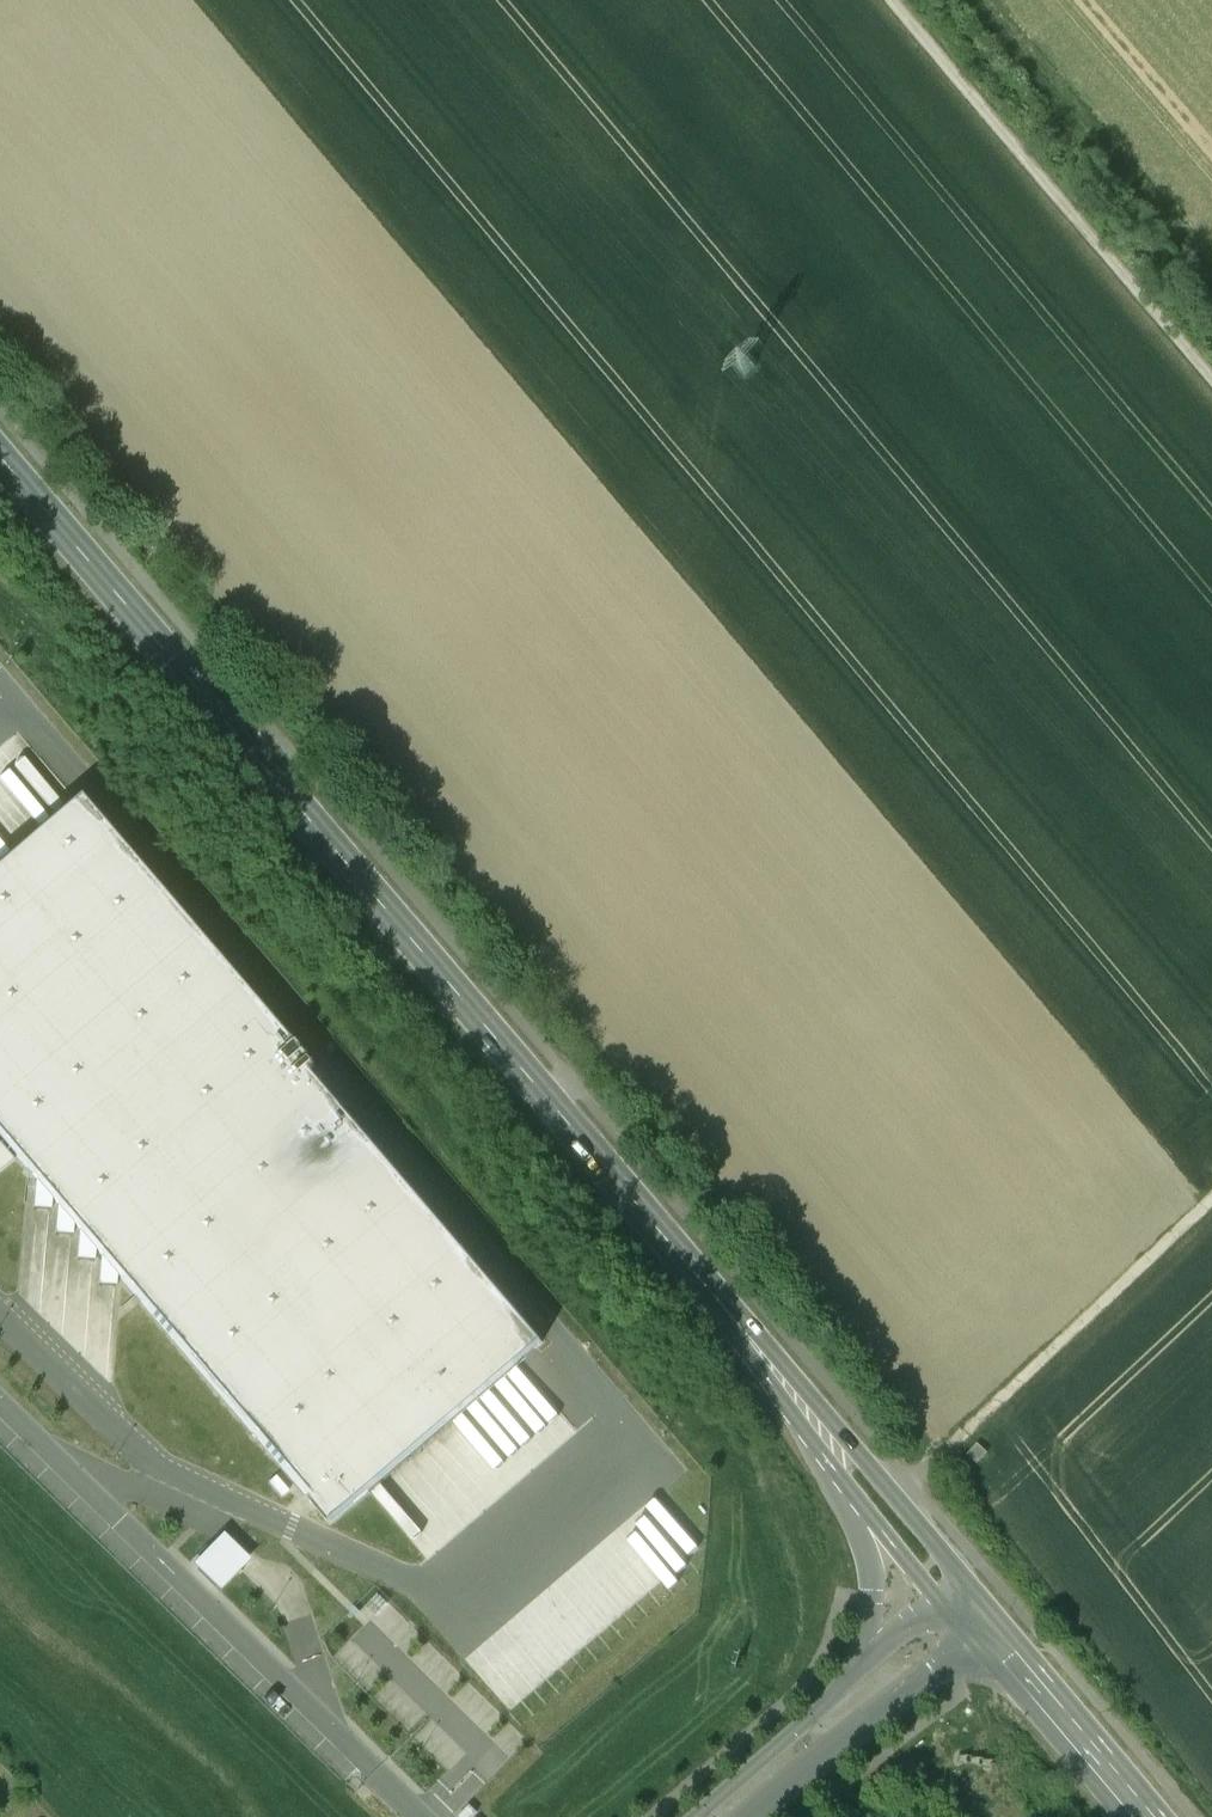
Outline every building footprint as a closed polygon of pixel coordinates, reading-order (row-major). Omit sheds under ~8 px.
[(544,1344),(78,799),(0,866),(0,1137),(331,1525),(544,1344)] [(572,1613),(593,1637),(673,1567),(661,1554),(658,1556),(627,1520),(605,1539),(618,1553),(608,1562),(619,1574),(598,1592),(597,1591),(572,1613)] [(232,1529),(200,1565),(230,1591),(261,1555),(232,1529)]
